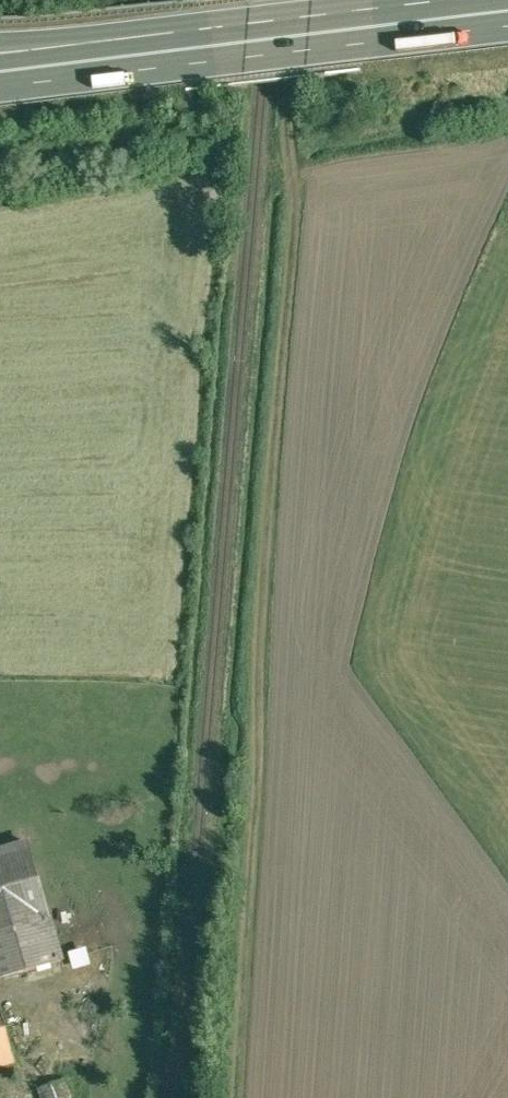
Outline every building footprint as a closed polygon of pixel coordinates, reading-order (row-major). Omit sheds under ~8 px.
[(49,916),(29,842),(0,850),(0,929),(49,916)] [(0,929),(0,978),(62,961),(49,916),(0,929)] [(70,1080),(42,1086),(44,1097),(74,1097),(70,1080)]
